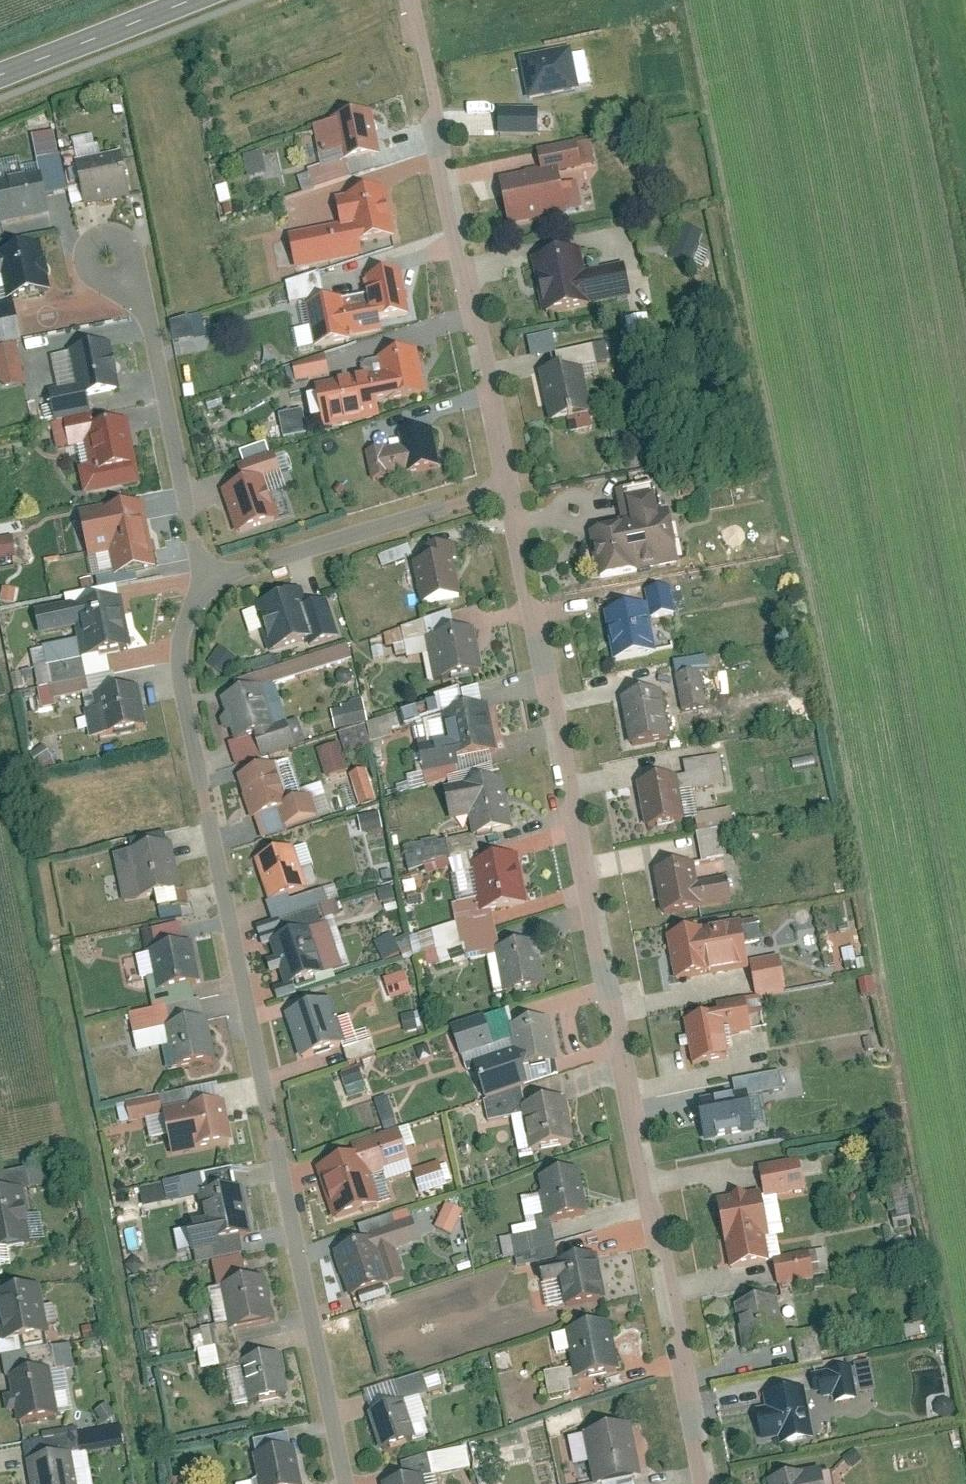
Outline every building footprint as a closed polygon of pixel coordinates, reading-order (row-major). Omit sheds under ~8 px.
[(571,49),(520,60),(529,101),(580,90),(571,49)] [(539,111),(500,110),(499,137),(538,138),(539,111)] [(309,168),(314,182),(361,168),(357,157),(381,149),(369,111),(334,121),(345,157),(309,168)] [(498,186),(508,224),(566,209),(557,174),(579,169),(574,148),(538,157),(542,174),(498,186)] [(244,154),(246,176),(278,174),(277,152),(244,154)] [(129,198),(121,158),(76,167),(83,207),(129,198)] [(43,175),(0,181),(0,223),(0,225),(48,218),(43,175)] [(293,237),(297,259),(392,239),(382,193),(342,202),(347,226),(293,237)] [(669,256),(701,269),(709,250),(698,245),(703,232),(683,224),(669,256)] [(531,263),(544,315),(626,295),(622,276),(580,286),(572,253),(531,263)] [(47,256),(1,262),(7,308),(53,302),(47,256)] [(319,277),(288,283),(292,303),(323,297),(319,277)] [(364,297),(308,309),(315,343),(342,337),(340,327),(398,315),(390,279),(361,285),(364,297)] [(0,314),(0,332),(16,328),(11,311),(0,314)] [(173,343),(211,332),(205,312),(167,322),(173,343)] [(628,350),(650,348),(647,315),(626,317),(628,350)] [(537,373),(547,428),(588,420),(579,368),(604,363),(600,341),(553,350),(557,370),(537,373)] [(21,386),(18,345),(0,346),(0,387),(21,386)] [(56,418),(87,412),(85,397),(110,393),(101,345),(71,350),(78,388),(51,393),(56,418)] [(318,392),(324,418),(419,397),(409,354),(364,364),(368,381),(318,392)] [(329,375),(324,358),(292,366),(297,384),(329,375)] [(281,438),(306,434),(303,410),(278,413),(281,438)] [(83,496),(143,482),(128,418),(91,426),(89,416),(63,422),(69,447),(82,444),(87,467),(77,469),(83,496)] [(368,456),(375,477),(430,461),(422,432),(397,440),(399,447),(368,456)] [(221,493),(237,534),(268,522),(254,483),(280,473),(273,453),(235,467),(242,485),(221,493)] [(708,491),(711,507),(734,503),(730,486),(708,491)] [(142,502),(81,514),(89,552),(110,548),(115,576),(156,568),(142,502)] [(661,503),(626,509),(631,531),(590,539),(596,574),(672,560),(661,503)] [(0,540),(0,559),(16,556),(12,538),(0,540)] [(455,593),(445,547),(417,553),(427,598),(455,593)] [(408,548),(379,558),(383,569),(411,558),(408,548)] [(665,589),(645,593),(650,621),(670,617),(665,589)] [(82,659),(129,651),(120,596),(78,603),(79,609),(36,616),(41,645),(78,639),(82,659)] [(337,651),(326,609),(302,615),(297,596),(254,607),(268,662),(307,652),(309,659),(337,651)] [(636,613),(607,619),(614,659),(643,654),(636,613)] [(458,674),(449,631),(416,638),(425,681),(458,674)] [(222,649),(210,663),(221,673),(234,659),(222,649)] [(130,677),(88,686),(100,740),(142,731),(130,677)] [(694,677),(675,681),(681,713),(701,709),(694,677)] [(257,692),(222,703),(234,745),(253,739),(260,760),(295,750),(287,725),(269,730),(257,692)] [(491,752),(476,695),(434,705),(442,738),(414,745),(420,770),(491,752)] [(652,696),(623,701),(630,742),(660,737),(652,696)] [(329,711),(335,733),(368,724),(362,703),(329,711)] [(393,720),(339,737),(345,757),(399,740),(393,720)] [(319,750),(323,778),(346,775),(341,746),(319,750)] [(719,758),(685,766),(690,791),(725,783),(719,758)] [(271,765),(235,777),(251,822),(275,814),(281,830),(310,820),(304,803),(286,809),(271,765)] [(377,803),(365,771),(350,777),(362,809),(377,803)] [(668,782),(639,787),(646,828),(676,822),(668,782)] [(498,787),(442,799),(447,820),(470,815),(473,830),(506,823),(498,787)] [(379,815),(358,819),(360,836),(382,832),(379,815)] [(718,833),(697,837),(703,866),(724,862),(718,833)] [(137,900),(178,892),(166,835),(133,842),(135,850),(127,852),(137,900)] [(442,840),(404,851),(411,872),(448,861),(442,840)] [(296,851),(303,883),(314,880),(307,849),(296,851)] [(287,851),(255,863),(270,904),(302,893),(287,851)] [(517,908),(505,856),(469,864),(477,902),(455,907),(464,949),(500,941),(493,914),(517,908)] [(682,864),(654,870),(665,921),(724,909),(718,883),(687,890),(682,864)] [(158,950),(149,952),(162,1009),(197,1001),(194,986),(187,987),(179,948),(184,947),(179,928),(154,933),(158,950)] [(728,930),(668,942),(675,977),(734,966),(728,930)] [(305,933),(269,947),(285,990),(321,977),(305,933)] [(393,941),(379,947),(386,964),(400,958),(393,941)] [(533,993),(524,951),(487,958),(496,1000),(533,993)] [(778,961),(747,967),(753,999),(784,993),(778,961)] [(404,977),(384,983),(389,1002),(409,996),(404,977)] [(742,1007),(679,1018),(689,1070),(726,1063),(722,1041),(748,1037),(742,1007)] [(329,1008),(289,1016),(298,1058),(341,1048),(344,1061),(365,1056),(360,1034),(349,1037),(346,1024),(333,1027),(329,1008)] [(483,1020),(453,1031),(462,1057),(492,1047),(483,1020)] [(201,1022),(138,1035),(142,1055),(168,1049),(174,1074),(210,1066),(201,1022)] [(470,1072),(478,1105),(534,1090),(530,1077),(562,1069),(550,1023),(540,1026),(514,1033),(521,1058),(470,1072)] [(362,1068),(340,1075),(349,1100),(367,1094),(362,1080),(365,1079),(362,1068)] [(780,1076),(730,1083),(733,1099),(698,1104),(700,1121),(696,1121),(699,1144),(768,1135),(762,1097),(782,1094),(780,1076)] [(524,1096),(485,1106),(488,1124),(514,1120),(521,1155),(564,1150),(551,1103),(525,1108),(524,1096)] [(160,1100),(125,1107),(128,1124),(163,1116),(173,1159),(234,1146),(224,1100),(163,1113),(160,1100)] [(395,1152),(321,1167),(331,1221),(373,1212),(366,1177),(398,1171),(395,1152)] [(759,1204),(714,1212),(724,1268),(774,1260),(765,1204),(800,1199),(794,1163),(753,1170),(759,1204)] [(440,1167),(413,1175),(419,1194),(445,1186),(440,1167)] [(513,1242),(515,1258),(556,1244),(551,1226),(581,1219),(571,1174),(537,1181),(545,1222),(540,1222),(543,1236),(513,1242)] [(233,1190),(204,1196),(201,1179),(164,1187),(168,1207),(197,1200),(203,1225),(186,1229),(190,1251),(244,1239),(233,1190)] [(904,1187),(891,1189),(897,1219),(910,1216),(904,1187)] [(0,1195),(0,1245),(18,1242),(10,1194),(0,1195)] [(462,1216),(446,1208),(434,1231),(450,1239),(462,1216)] [(621,1237),(628,1237),(629,1247),(637,1246),(636,1232),(569,1236),(570,1258),(622,1255),(621,1237)] [(555,1247),(517,1259),(521,1272),(535,1269),(540,1287),(556,1284),(563,1312),(591,1307),(583,1260),(559,1263),(555,1247)] [(377,1249),(335,1257),(343,1298),(385,1290),(377,1249)] [(805,1256),(773,1263),(778,1288),(811,1281),(805,1256)] [(212,1301),(218,1335),(268,1325),(263,1298),(253,1299),(248,1270),(217,1276),(221,1299),(212,1301)] [(0,1296),(0,1321),(4,1345),(38,1339),(30,1291),(0,1296)] [(766,1305),(735,1310),(742,1349),(773,1344),(766,1305)] [(609,1375),(599,1327),(563,1334),(570,1372),(544,1377),(549,1401),(580,1395),(577,1381),(609,1375)] [(191,1334),(195,1352),(216,1348),(212,1330),(191,1334)] [(816,1335),(795,1340),(800,1367),(822,1363),(816,1335)] [(197,1352),(200,1372),(218,1370),(216,1350),(197,1352)] [(281,1393),(274,1360),(237,1368),(244,1401),(281,1393)] [(886,1395),(882,1366),(854,1371),(859,1399),(886,1395)] [(47,1373),(13,1379),(21,1428),(55,1422),(47,1373)] [(419,1378),(393,1387),(399,1405),(426,1396),(419,1378)] [(805,1390),(760,1400),(763,1412),(752,1415),(760,1446),(775,1442),(779,1451),(818,1441),(805,1390)] [(368,1418),(376,1454),(415,1446),(407,1410),(368,1418)] [(584,1436),(593,1483),(617,1483),(628,1482),(618,1429),(584,1436)] [(254,1458),(260,1483),(301,1483),(293,1449),(254,1458)] [(854,1451),(843,1461),(853,1472),(864,1461),(854,1451)] [(460,1476),(456,1456),(424,1462),(427,1478),(394,1483),(419,1483),(418,1483),(460,1476)] [(27,1466),(30,1483),(65,1483),(61,1460),(27,1466)] [(775,1483),(821,1483),(819,1475),(775,1483)]
